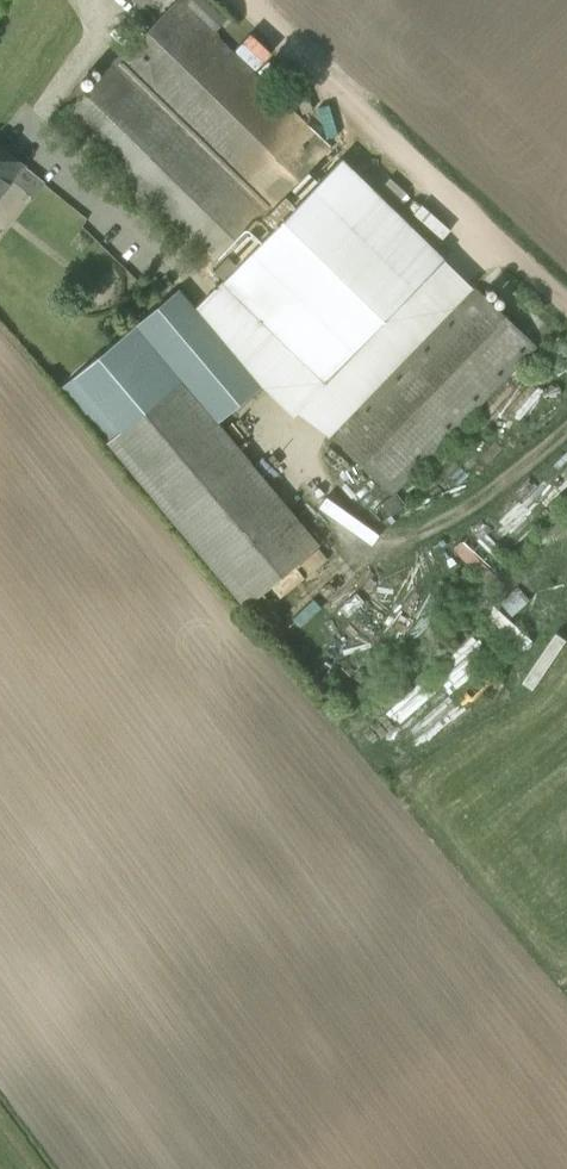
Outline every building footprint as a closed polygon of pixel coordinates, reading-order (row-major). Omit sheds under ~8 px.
[(180,0),(176,0),(54,125),(207,274),(331,148),(213,32),(226,18),(206,0),(188,0),(184,4),(180,0)] [(22,165),(0,147),(0,193),(22,165)] [(342,158),(222,281),(324,381),(444,258),(342,158)] [(474,288),(331,435),(391,494),(535,347),(474,288)] [(75,377),(62,387),(107,442),(245,607),(318,545),(216,422),(259,384),(179,291),(75,377)] [(394,493),(374,509),(384,521),(404,505),(394,493)] [(547,609),(566,587),(566,567),(537,600),(547,609)] [(546,610),(555,620),(566,609),(566,590),(546,610)] [(525,649),(534,640),(494,602),(486,611),(525,649)] [(474,644),(438,673),(452,689),(487,661),(474,644)]
